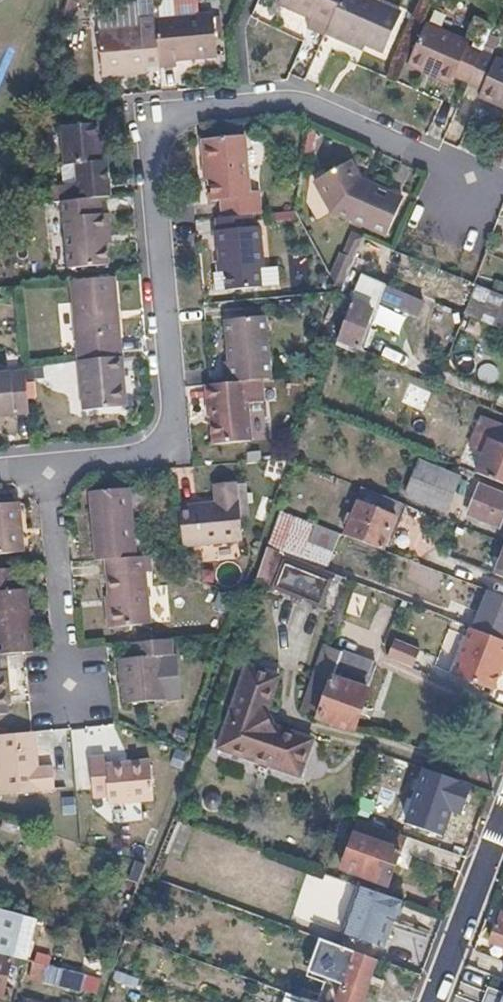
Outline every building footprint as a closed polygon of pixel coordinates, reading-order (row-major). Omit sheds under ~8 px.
[(274,12),(307,27),(312,17),(329,24),(340,0),(279,0),(274,12)] [(371,0),(340,0),(329,24),(325,34),(355,48),(358,40),(365,43),(382,51),(399,12),(371,0)] [(213,15),(156,20),(160,63),(160,68),(178,66),(177,61),(217,57),(213,15)] [(141,25),(98,29),(103,76),(146,72),(145,64),(160,63),(156,20),(156,16),(140,17),(141,25)] [(469,42),(425,23),(407,64),(451,84),(454,76),(467,82),(481,52),(467,46),(469,42)] [(365,43),(358,40),(355,48),(361,51),(365,43)] [(481,52),(467,82),(467,83),(481,90),(478,97),(502,108),(502,62),(481,52)] [(65,164),(76,163),(102,161),(97,122),(61,125),(65,164)] [(209,168),(205,168),(207,182),(211,182),(213,200),(224,199),(226,217),(253,215),(254,214),(252,193),(250,193),(246,139),(206,142),(209,168)] [(336,154),(304,179),(324,206),(389,235),(404,197),(352,174),(336,154)] [(102,161),(76,163),(78,199),(106,197),(112,197),(108,160),(102,161)] [(78,199),(61,201),(67,270),(112,265),(109,234),(116,233),(115,213),(107,212),(106,197),(78,199)] [(217,247),(220,246),(222,272),(226,271),(228,290),(262,287),(260,268),(264,268),(260,227),(255,227),(253,215),(226,217),(216,218),(217,230),(215,230),(217,247)] [(264,268),(260,268),(262,287),(281,285),(279,266),(264,268)] [(222,272),(214,272),(215,291),(228,290),(226,271),(222,272)] [(362,273),(352,297),(337,336),(358,345),(378,295),(419,311),(424,298),(362,273)] [(112,278),(69,282),(76,362),(119,358),(112,278)] [(498,301),(490,322),(502,327),(502,303),(498,301)] [(224,320),(228,364),(221,365),(223,383),(262,380),(269,379),(263,317),(224,320)] [(119,358),(76,362),(81,410),(124,406),(119,358)] [(62,388),(64,368),(49,367),(48,388),(62,388)] [(0,371),(0,412),(26,410),(23,370),(0,371)] [(223,383),(207,385),(210,416),(213,445),(252,441),(248,404),(264,403),(262,380),(223,383)] [(475,431),(502,442),(502,425),(481,416),(475,431)] [(485,451),(477,472),(502,482),(502,442),(475,431),(470,444),(485,451)] [(456,475),(417,459),(403,491),(443,508),(456,475)] [(215,504),(178,508),(181,548),(242,542),(238,502),(236,502),(234,483),(213,485),(215,504)] [(356,508),(348,505),(342,521),(349,523),(345,533),(382,547),(393,516),(397,518),(403,502),(364,487),(356,508)] [(485,487),(474,513),(497,523),(502,509),(502,494),(485,487)] [(126,491),(87,493),(93,560),(104,559),(133,556),(126,491)] [(0,504),(0,552),(19,551),(15,503),(0,504)] [(502,540),(490,572),(502,577),(502,540)] [(335,572),(285,552),(273,584),(323,604),(335,572)] [(133,556),(104,559),(111,624),(150,620),(143,555),(133,556)] [(0,569),(0,653),(23,651),(32,650),(26,589),(15,589),(13,568),(0,569)] [(484,587),(471,625),(502,638),(502,594),(484,587)] [(469,624),(451,670),(492,687),(499,668),(502,657),(502,638),(471,625),(469,624)] [(135,654),(117,655),(119,679),(122,679),(124,700),(165,697),(161,651),(175,650),(173,637),(134,641),(135,654)] [(394,638),(386,657),(411,667),(419,648),(394,638)] [(311,669),(331,678),(317,715),(352,727),(374,662),(321,641),(311,669)] [(227,717),(232,719),(223,745),(297,771),(306,747),(291,742),(295,730),(273,722),(266,706),(278,670),(247,660),(227,717)] [(331,678),(311,669),(297,708),(317,715),(331,678)] [(232,719),(227,717),(218,743),(223,745),(232,719)] [(310,735),(295,730),(291,742),(306,747),(310,735)] [(0,734),(0,794),(37,790),(37,788),(52,786),(50,764),(35,766),(31,731),(0,734)] [(101,759),(88,760),(92,799),(106,798),(106,804),(151,800),(147,761),(102,766),(101,759)] [(456,776),(422,765),(405,812),(439,824),(456,776)] [(404,836),(357,819),(340,864),(375,877),(378,871),(390,875),(404,836)] [(405,898),(358,882),(342,928),(379,942),(389,914),(398,918),(405,898)] [(12,953),(22,913),(0,907),(0,950),(12,953)] [(500,907),(489,939),(502,944),(502,908),(500,907)] [(335,950),(329,967),(345,972),(336,998),(348,1001),(358,1001),(375,955),(354,948),(321,936),(319,944),(335,950)] [(0,953),(0,992),(2,993),(11,956),(0,953)] [(49,966),(50,967),(47,979),(81,988),(86,971),(50,962),(49,966)] [(486,979),(478,1001),(502,1001),(502,985),(486,979)] [(302,994),(290,989),(286,1001),(299,1001),(302,994)] [(317,999),(302,994),(299,1001),(325,1001),(317,999)]
